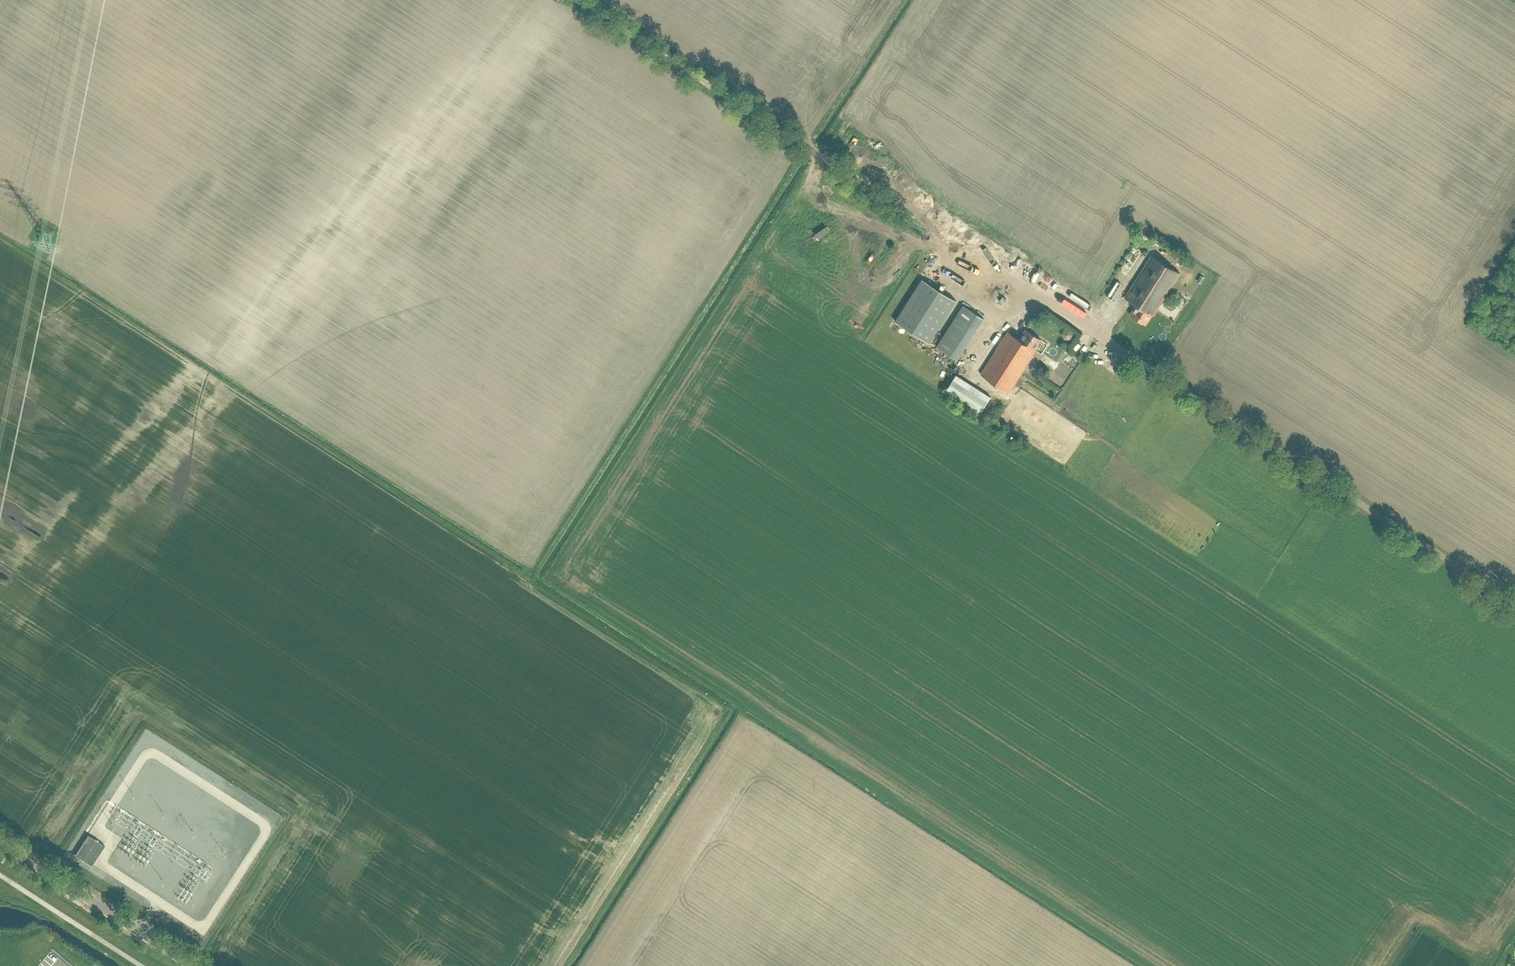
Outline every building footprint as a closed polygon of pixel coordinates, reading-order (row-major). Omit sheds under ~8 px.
[(1154,316),(1181,274),(1152,256),(1126,298),(1136,304),(1135,306),(1137,307),(1132,315),(1146,324),(1152,315),(1154,316)] [(896,322),(930,343),(957,301),(923,280),(896,322)] [(985,318),(964,305),(937,347),(958,360),(985,318)] [(1041,339),(1027,330),(1022,338),(1020,337),(1019,339),(1009,332),(982,374),(1010,392),(1037,350),(1035,349),(1041,339)] [(956,374),(945,392),(979,414),(991,396),(956,374)] [(90,835),(76,855),(93,866),(99,858),(96,856),(98,852),(101,854),(106,846),(90,835)]
